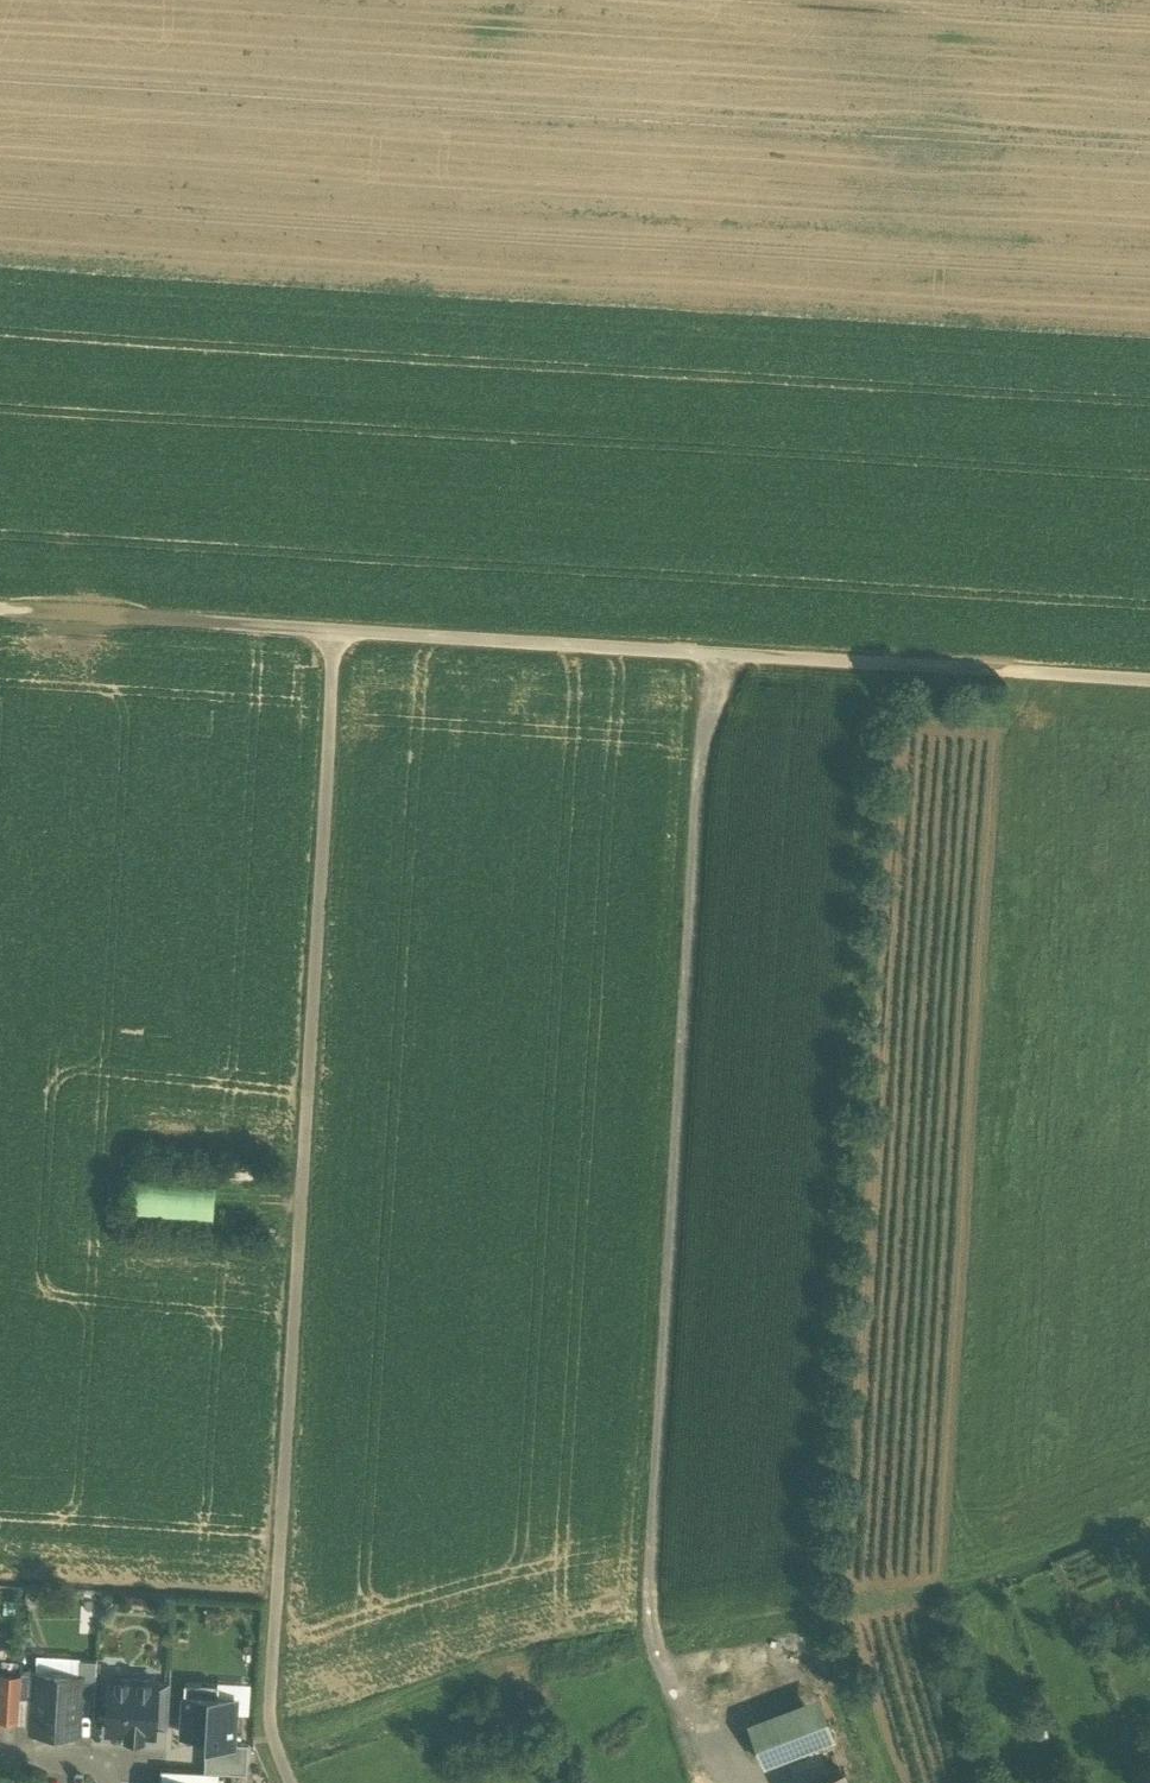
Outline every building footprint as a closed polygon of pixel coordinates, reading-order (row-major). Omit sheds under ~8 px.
[(216,1174),(133,1168),(130,1219),(212,1225),(216,1174)] [(80,1675),(36,1672),(32,1729),(77,1732),(80,1675)] [(0,1674),(0,1716),(18,1717),(21,1676),(0,1674)] [(156,1679),(110,1677),(110,1687),(105,1691),(105,1700),(109,1704),(107,1729),(127,1730),(126,1735),(142,1736),(142,1731),(153,1732),(156,1682),(156,1679)] [(170,1683),(156,1682),(154,1724),(168,1725),(170,1683)] [(218,1684),(185,1682),(182,1734),(207,1735),(206,1742),(233,1744),(234,1742),(236,1697),(218,1696),(218,1684)] [(820,1696),(749,1724),(762,1759),(834,1732),(820,1696)] [(205,1770),(248,1773),(249,1743),(234,1742),(233,1744),(206,1742),(205,1770)] [(160,1768),(160,1782),(217,1782),(218,1771),(160,1768)] [(804,1782),(849,1782),(844,1769),(804,1782)]
